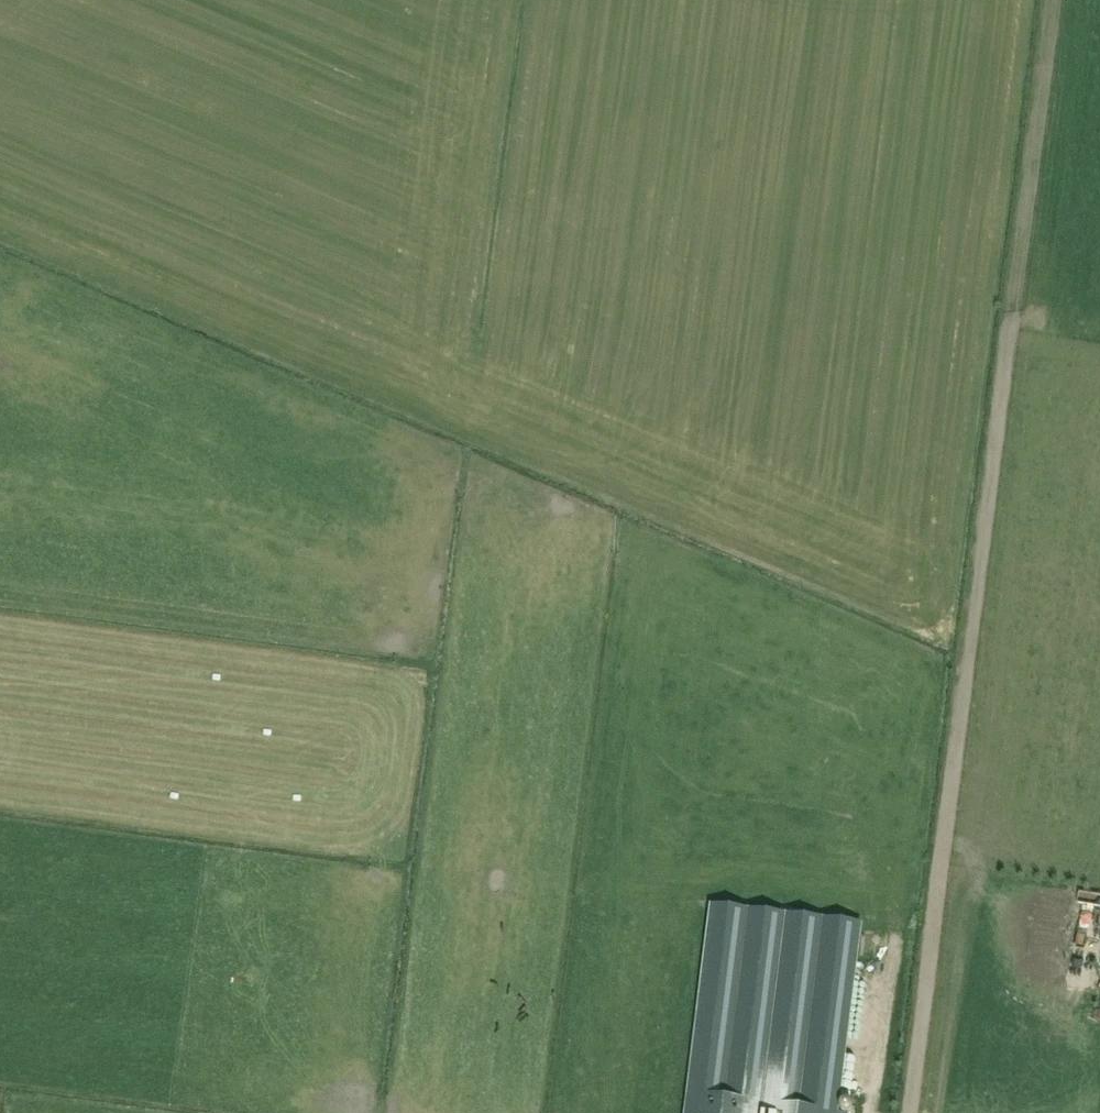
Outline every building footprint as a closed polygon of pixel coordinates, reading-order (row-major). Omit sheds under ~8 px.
[(678,1112),(833,1112),(856,951),(704,930),(678,1112)]
